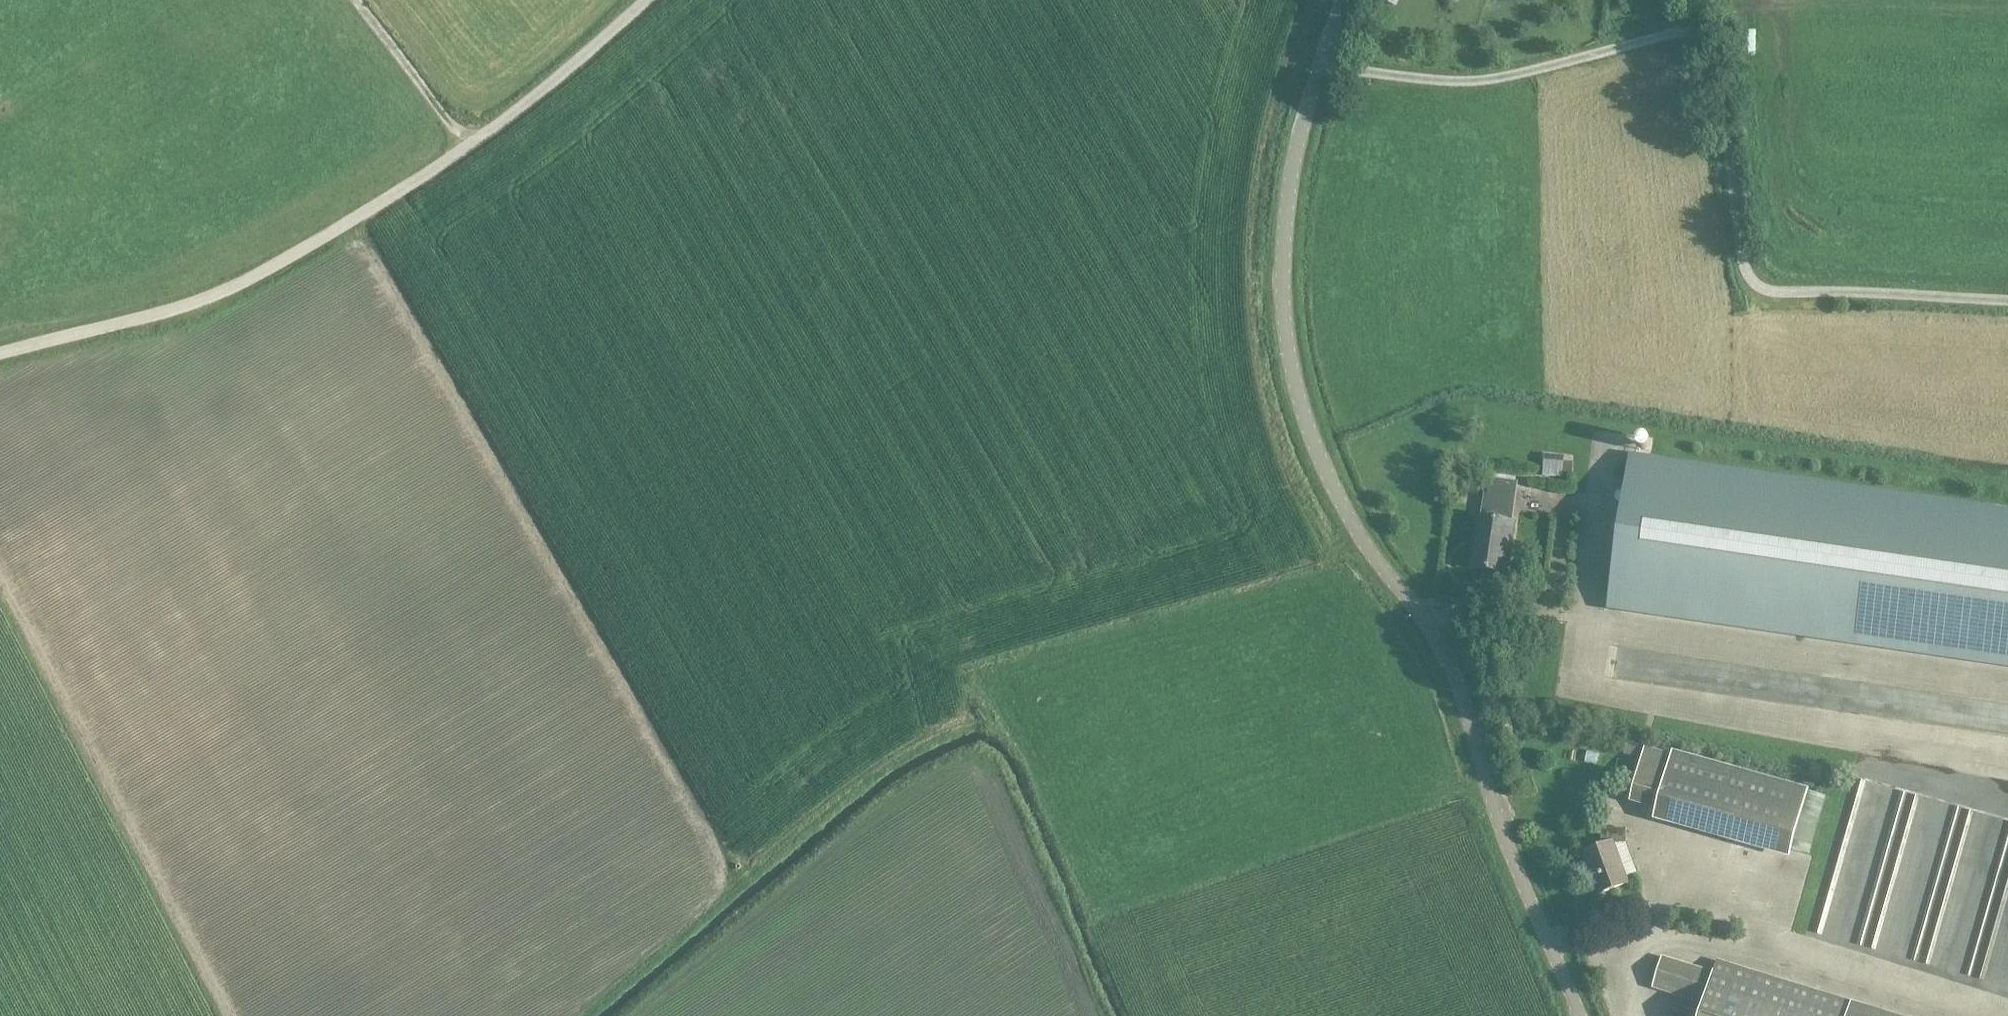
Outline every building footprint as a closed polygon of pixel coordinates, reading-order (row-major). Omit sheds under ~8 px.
[(1684,134),(1685,150),(1695,149),(1694,133),(1684,134)] [(1551,454),(1552,470),(1583,468),(1582,453),(1551,454)] [(1634,461),(1634,464),(1614,603),(1613,603),(1613,606),(2007,664),(2007,515),(1634,461)] [(1486,477),(1480,518),(1478,518),(1471,568),(1506,573),(1514,523),(1507,522),(1513,482),(1518,483),(1518,482),(1486,477)] [(1645,667),(1649,642),(1627,639),(1623,663),(1645,667)] [(1749,688),(1828,701),(1832,673),(1807,669),(1806,675),(1787,672),(1785,683),(1775,682),(1777,667),(1760,664),(1761,661),(1731,656),(1724,698),(1747,702),(1749,688)] [(1953,735),(1949,763),(2007,772),(2007,744),(1953,735)] [(1640,747),(1625,743),(1613,775),(1629,780),(1640,747)] [(1656,813),(1734,834),(1751,776),(1673,754),(1671,759),(1645,751),(1631,799),(1658,807),(1656,813)] [(1734,834),(1656,813),(1654,820),(1789,858),(1792,849),(1811,854),(1826,797),(1807,792),(1751,776),(1734,834)] [(1601,829),(1601,846),(1582,853),(1598,895),(1628,883),(1614,843),(1626,843),(1626,828),(1601,829)] [(1717,964),(1714,974),(1662,958),(1653,989),(1704,1005),(1701,1015),(1885,1015),(1717,964)]
